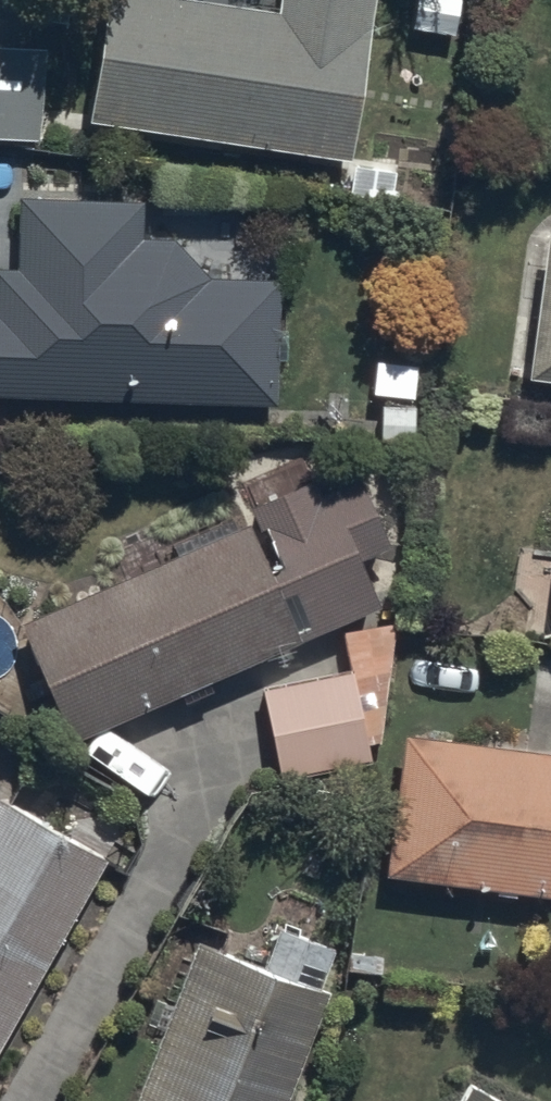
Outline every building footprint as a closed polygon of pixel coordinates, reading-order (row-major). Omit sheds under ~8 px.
[(88,127),(347,168),(374,0),(278,0),(276,14),(190,0),(108,0),(88,127)] [(39,140),(43,56),(0,54),(0,138),(39,140)] [(275,419),(279,281),(218,279),(144,200),(21,196),(18,314),(0,313),(0,411),(275,419)] [(550,388),(550,241),(546,240),(526,384),(550,388)] [(18,632),(71,752),(382,612),(361,566),(392,552),(360,479),(18,632)] [(260,692),(278,787),(369,769),(350,675),(260,692)] [(550,904),(550,759),(398,741),(381,884),(550,904)] [(109,854),(3,795),(0,800),(0,1049),(109,854)] [(140,1100),(288,1100),(330,991),(201,941),(140,1100)] [(476,1089),(468,1100),(496,1100),(476,1089)]
